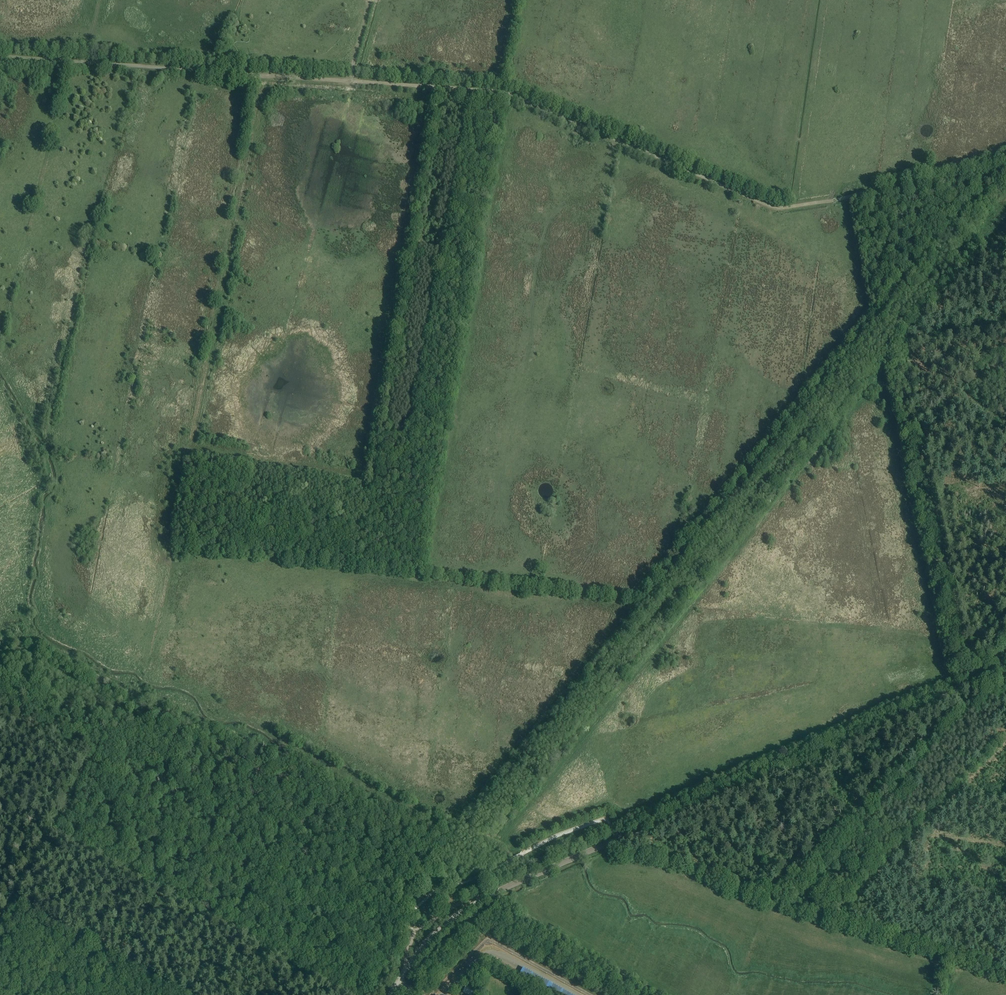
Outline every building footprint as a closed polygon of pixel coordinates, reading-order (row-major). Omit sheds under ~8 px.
[(476,987),(467,983),(462,992),(467,994),(472,994),(476,987)]
